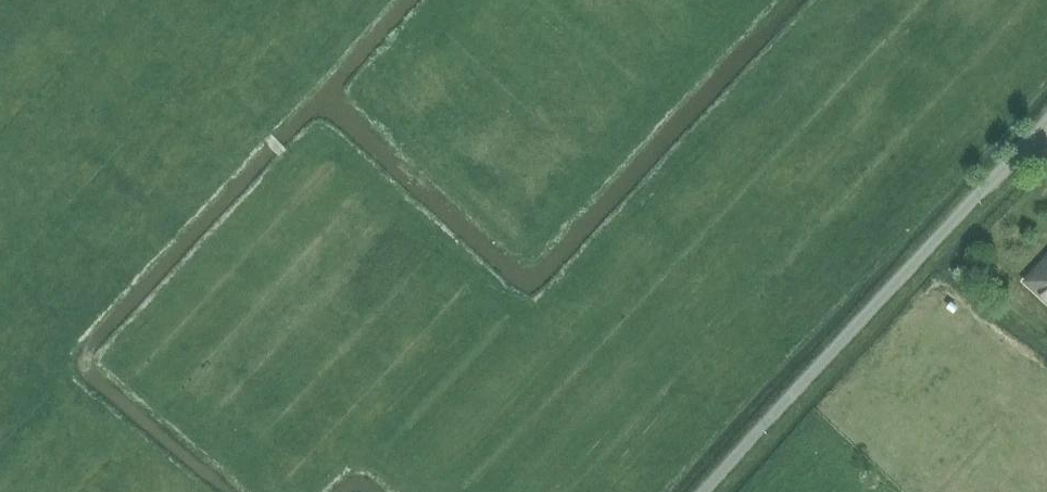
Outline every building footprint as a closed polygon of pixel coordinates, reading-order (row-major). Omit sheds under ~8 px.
[(1022,278),(1046,302),(1046,251),(1022,278)]
